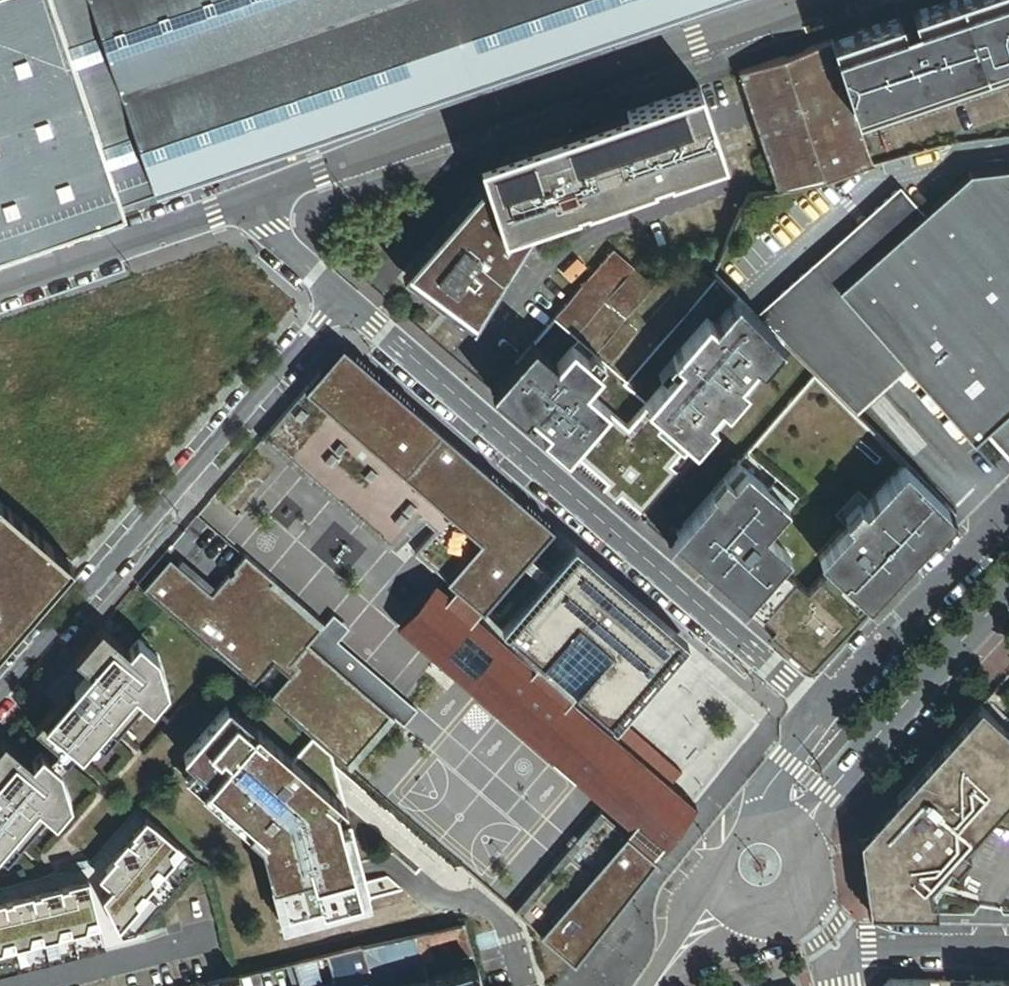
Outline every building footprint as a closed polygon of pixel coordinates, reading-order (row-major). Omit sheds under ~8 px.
[(117,207),(113,196),(147,185),(151,194),(724,0),(0,0),(0,246),(117,207)] [(832,38),(861,120),(1008,72),(1008,0),(946,0),(832,38)] [(861,120),(832,38),(741,69),(781,188),(790,186),(804,183),(875,163),(861,120)] [(727,160),(700,82),(629,107),(630,112),(543,142),(541,137),(483,159),(503,227),(544,217),(562,209),(564,215),(727,160)] [(908,367),(975,442),(989,430),(1008,453),(1008,166),(973,170),(926,213),(839,291),(908,367)] [(445,230),(404,287),(469,333),(546,226),(482,180),(445,230)] [(759,315),(858,413),(908,367),(839,291),(926,213),(902,186),(759,315)] [(555,316),(628,379),(713,280),(695,264),(680,281),(668,270),(652,288),(610,252),(555,316)] [(491,389),(634,512),(782,340),(717,275),(713,280),(628,379),(555,316),(491,389)] [(389,550),(418,515),(434,528),(414,551),(455,587),(448,595),(475,617),(480,610),(482,612),(523,564),(530,556),(555,527),(343,344),(261,439),(262,440),(265,437),(390,545),(387,548),(389,550)] [(813,667),(897,575),(956,514),(816,374),(668,542),(813,667)] [(70,565),(0,506),(0,647),(70,565)] [(568,697),(594,719),(600,712),(616,725),(687,642),(578,547),(567,560),(553,576),(546,584),(500,639),(538,671),(568,697)] [(347,766),(404,698),(337,641),(321,627),(272,585),(275,580),(244,553),(211,594),(169,557),(141,589),(253,684),(271,662),(286,676),(269,699),(312,737),(332,754),(347,766)] [(523,564),(546,584),(553,576),(530,556),(523,564)] [(659,851),(662,853),(698,807),(672,785),(683,772),(629,726),(618,739),(594,719),(568,697),(538,671),(500,639),(475,617),(448,595),(434,583),(397,626),(633,828),(659,851)] [(324,624),(321,627),(337,641),(348,628),(332,615),(324,624)] [(4,737),(0,741),(0,845),(8,835),(15,841),(44,811),(46,814),(60,795),(66,793),(59,771),(146,704),(159,712),(176,690),(161,661),(109,625),(52,678),(64,690),(34,725),(55,747),(46,758),(39,752),(31,762),(4,737)] [(228,703),(179,760),(206,783),(202,788),(247,826),(242,832),(255,844),(265,884),(272,883),(281,915),(318,905),(319,912),(358,902),(334,808),(339,803),(315,777),(332,754),(312,737),(292,759),(228,703)] [(1008,796),(1008,732),(979,705),(897,799),(903,835),(861,840),(871,912),(938,913),(938,901),(932,899),(930,886),(949,864),(956,870),(970,853),(964,848),(1008,796)] [(903,835),(897,799),(861,840),(903,835)] [(603,810),(517,914),(572,960),(658,858),(655,855),(659,851),(633,828),(629,833),(603,810)] [(132,943),(196,863),(142,815),(95,873),(0,897),(0,975),(132,943)] [(463,958),(473,954),(464,924),(416,934),(424,962),(433,959),(429,943),(457,937),(463,958)] [(363,946),(327,954),(337,985),(376,985),(363,946)] [(327,954),(294,962),(302,985),(337,985),(327,954)] [(286,964),(292,985),(302,985),(294,962),(286,964)] [(476,966),(458,971),(458,969),(446,973),(446,974),(429,979),(430,985),(482,985),(476,966)] [(237,974),(223,978),(225,985),(240,985),(237,974)]
